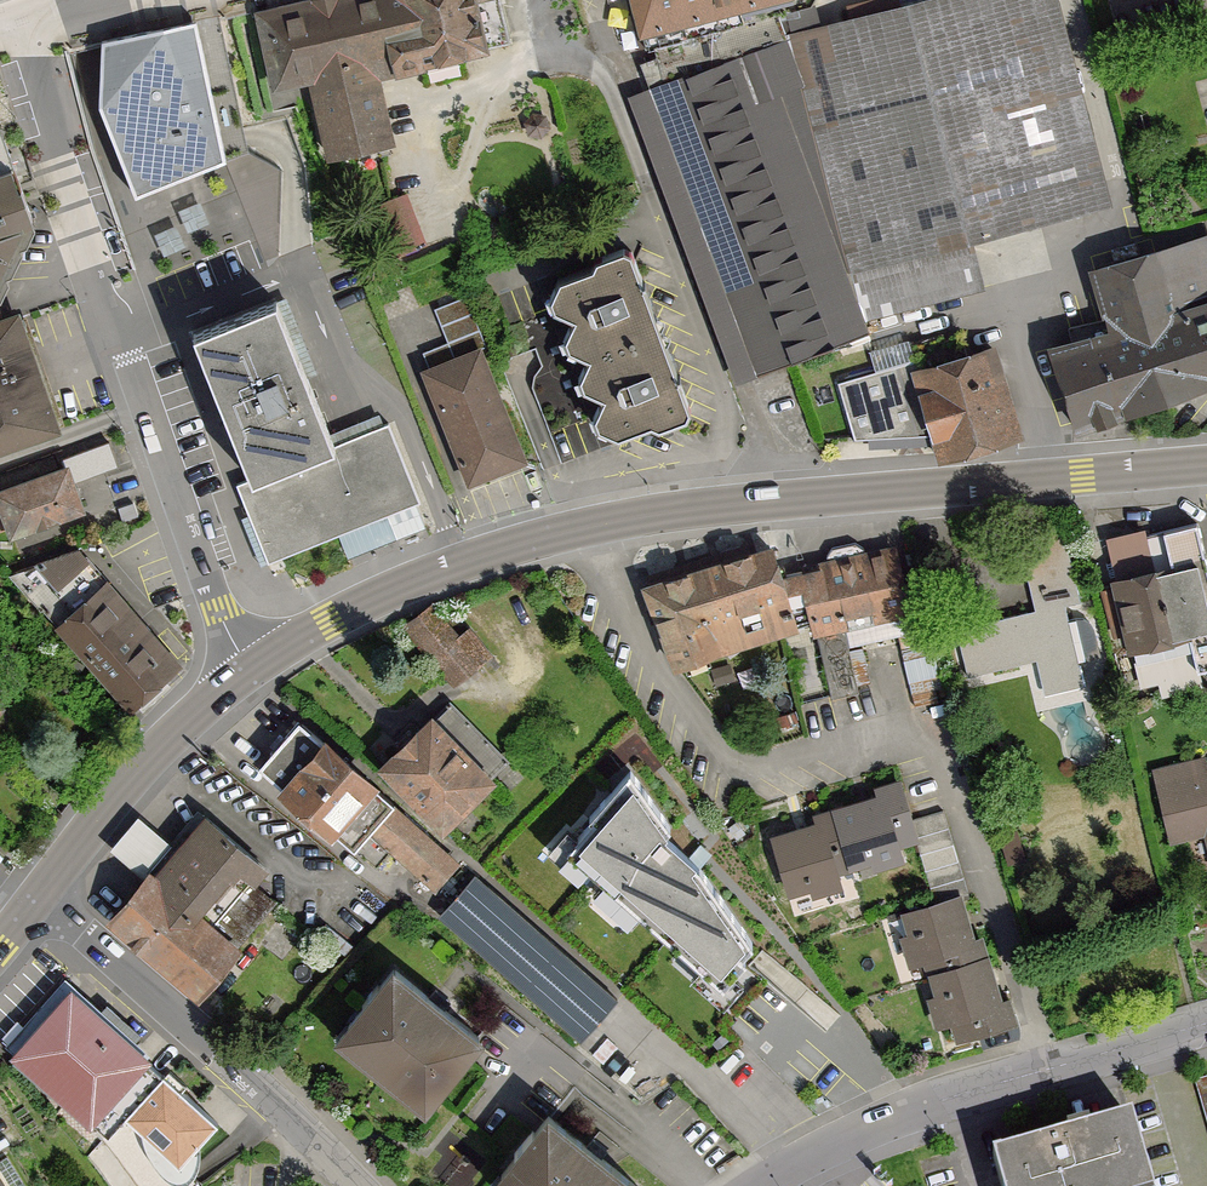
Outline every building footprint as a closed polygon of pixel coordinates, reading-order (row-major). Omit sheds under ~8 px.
[(122,11),(110,117),(135,203),(266,164),(221,0),(174,0),(122,11)] [(327,157),(394,142),(379,74),(508,45),(498,0),(303,0),(253,11),(272,93),(311,85),(327,157)] [(642,35),(773,0),(632,0),(642,35)] [(637,96),(748,379),(871,333),(867,320),(981,290),(971,237),(1111,204),(1059,0),(935,0),(786,38),(637,96)] [(7,163),(12,161),(0,128),(0,165),(7,163)] [(7,163),(0,165),(0,305),(33,231),(7,163)] [(390,267),(427,251),(405,197),(368,212),(390,267)] [(1054,347),(1076,423),(1206,385),(1206,242),(1098,274),(1115,329),(1054,347)] [(687,413),(625,247),(588,260),(591,267),(557,279),(549,302),(571,317),(565,343),(587,358),(581,385),(601,396),(594,420),(615,433),(649,421),(651,426),(687,413)] [(275,297),(188,332),(247,480),(237,484),(268,562),(388,514),(398,539),(426,528),(416,503),(420,502),(389,424),(335,446),(275,297)] [(0,307),(0,442),(65,419),(21,300),(0,307)] [(480,346),(422,368),(467,484),(525,461),(480,346)] [(994,349),(916,371),(940,457),(1018,435),(994,349)] [(8,539),(81,513),(72,488),(118,471),(108,442),(61,459),(64,466),(0,489),(0,517),(8,539)] [(1197,523),(1145,536),(1153,572),(1117,581),(1132,647),(1133,648),(1142,684),(1206,668),(1206,564),(1197,523)] [(1042,684),(1082,674),(1079,662),(1101,657),(1093,629),(1090,622),(1084,619),(1076,618),(1069,620),(1065,605),(1081,602),(1064,530),(1028,539),(1044,608),(957,629),(968,676),(1036,659),(1042,684)] [(905,611),(891,551),(865,557),(863,548),(855,543),(832,548),(827,557),(828,566),(803,571),(814,621),(831,696),(857,691),(842,625),(905,611)] [(771,550),(646,588),(676,667),(713,652),(814,621),(803,571),(779,577),(771,550)] [(130,710),(181,665),(102,578),(51,624),(130,710)] [(456,638),(431,607),(407,625),(455,682),(489,654),(468,628),(456,638)] [(8,693),(0,687),(0,703),(8,693)] [(450,703),(385,766),(443,824),(489,779),(481,771),(499,753),(450,703)] [(273,751),(259,767),(354,849),(377,868),(393,850),(435,886),(455,862),(392,806),(394,804),(299,721),(285,737),(284,736),(272,750),(273,751)] [(670,827),(631,771),(590,817),(593,820),(568,849),(723,985),(746,959),(741,955),(753,942),(700,867),(663,835),(670,827)] [(1157,783),(1172,843),(1173,842),(1172,837),(1206,829),(1206,771),(1205,771),(1206,778),(1175,785),(1173,779),(1157,783)] [(910,822),(899,784),(878,790),(881,798),(837,811),(853,865),(854,865),(850,852),(866,848),(869,858),(873,856),(876,865),(901,857),(897,844),(915,838),(910,822)] [(775,839),(787,880),(805,875),(808,885),(812,884),(815,892),(839,884),(836,871),(853,865),(837,811),(817,817),(820,825),(775,839)] [(943,812),(910,822),(915,838),(935,904),(959,897),(968,894),(943,812)] [(264,867),(203,815),(176,847),(138,815),(110,849),(148,881),(113,922),(196,993),(251,928),(243,920),(258,902),(267,909),(273,902),(250,882),(264,867)] [(972,942),(959,897),(935,904),(916,910),(922,927),(912,930),(913,935),(905,937),(912,962),(926,958),(931,976),(986,960),(980,940),(972,942)] [(959,1038),(1013,1022),(1007,1001),(999,1004),(986,960),(931,976),(932,977),(944,973),(949,988),(939,991),(941,996),(932,998),(940,1023),(953,1019),(959,1038)] [(465,1055),(479,1038),(394,969),(380,986),(377,984),(362,1003),(365,1005),(348,1026),(364,1039),(355,1049),(409,1093),(418,1082),(434,1095),(450,1074),(452,1076),(468,1057),(465,1055)] [(71,992),(16,1054),(90,1121),(145,1060),(145,1059),(71,992)] [(179,1167),(218,1124),(163,1075),(145,1060),(90,1121),(108,1137),(125,1118),(179,1167)] [(1206,1123),(1206,1078),(1195,1082),(1206,1123)] [(549,1116),(535,1133),(533,1131),(514,1153),(517,1155),(500,1177),(511,1185),(636,1185),(549,1116)] [(1133,1123),(994,1162),(1001,1185),(1151,1185),(1133,1123)]
